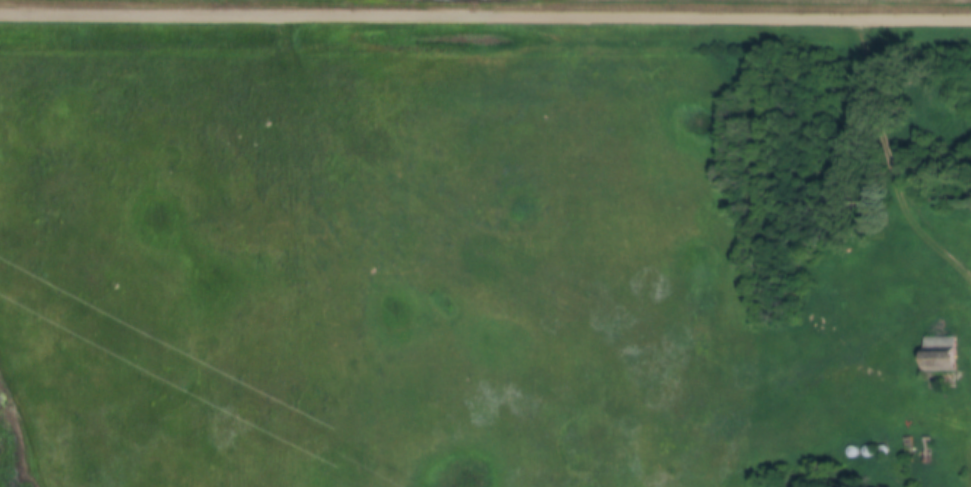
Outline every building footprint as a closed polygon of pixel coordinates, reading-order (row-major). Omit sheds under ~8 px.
[(924,338),(924,374),(959,374),(959,338),(924,338)]
